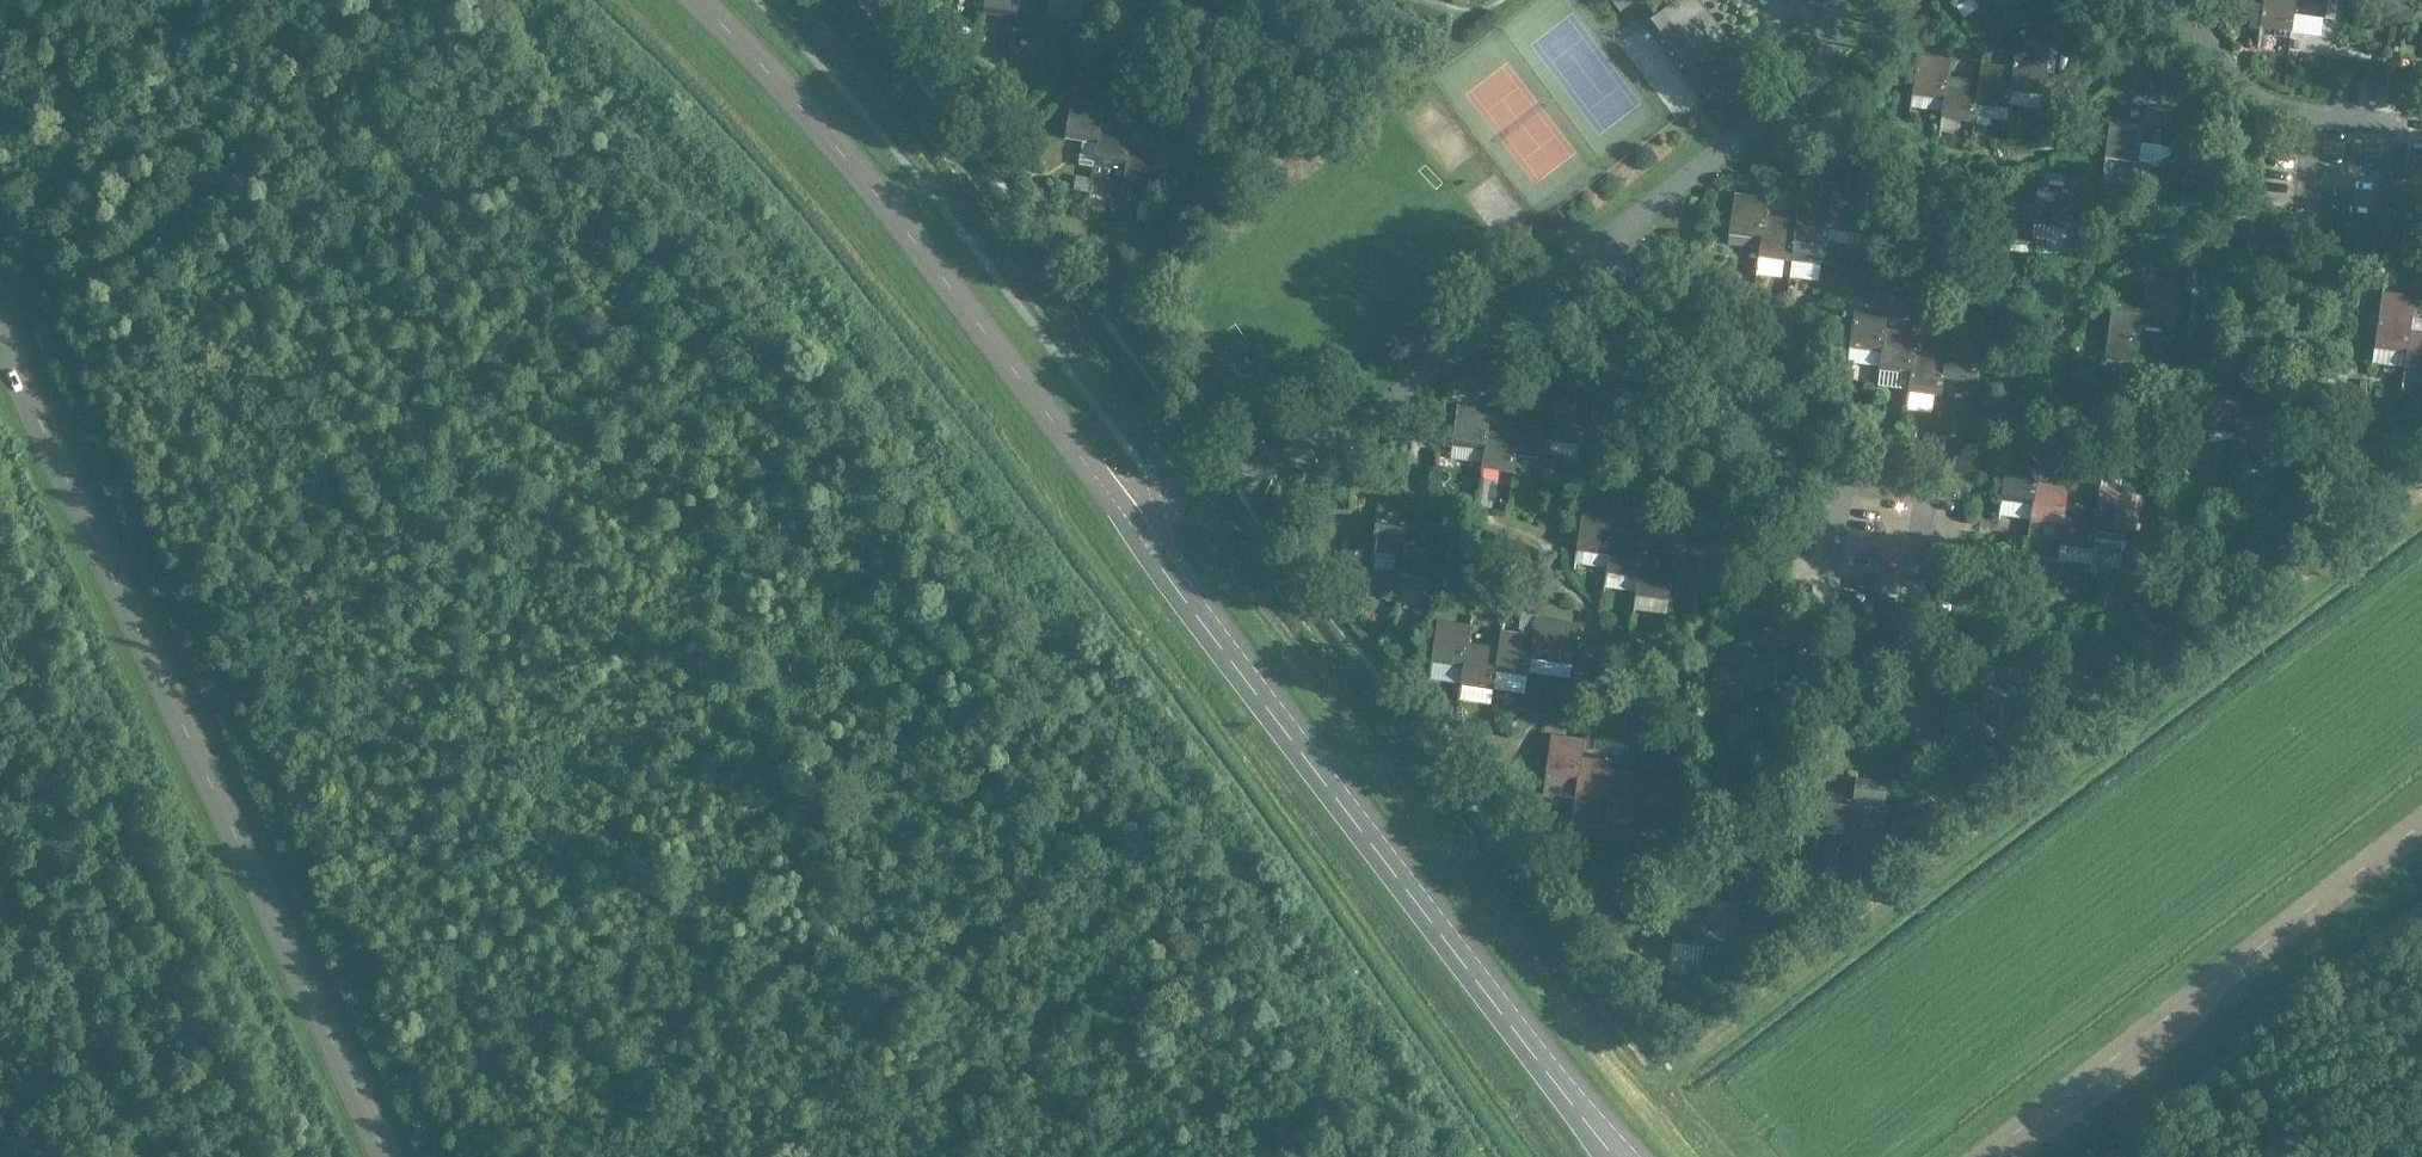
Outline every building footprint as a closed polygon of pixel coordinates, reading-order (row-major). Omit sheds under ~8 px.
[(985,15),(1009,18),(1016,19),(1018,0),(987,0),(985,12),(985,15)] [(1013,37),(1038,40),(1045,41),(1048,24),(1048,20),(1051,3),(1028,0),(1018,0),(1016,19),(1014,34),(1013,37)] [(1048,24),(1073,27),(1080,28),(1083,0),(1052,0),(1051,3),(1048,20),(1048,24)] [(1657,6),(1652,0),(1625,0),(1642,19),(1657,6)] [(1753,61),(1737,40),(1732,44),(1698,0),(1677,0),(1645,25),(1703,100),(1753,61)] [(2245,33),(2257,34),(2258,26),(2274,28),(2290,30),(2292,14),(2294,0),(2250,0),(2245,33)] [(2292,14),(2316,17),(2324,17),(2334,19),(2336,4),(2327,3),(2327,0),(2294,0),(2292,14)] [(2010,46),(2007,68),(2012,68),(2016,47),(2010,46)] [(2012,68),(2010,91),(2034,95),(2042,96),(2043,87),(2051,88),(2054,63),(2047,62),(2048,55),(2015,50),(2012,68)] [(1917,55),(1912,94),(1937,98),(1944,98),(1947,78),(1949,59),(1917,55)] [(1978,82),(1975,104),(2001,108),(2007,109),(2010,91),(2012,68),(1981,64),(1978,82)] [(1942,111),(1941,117),(1967,121),(1966,123),(1972,123),(1975,104),(1978,82),(1947,78),(1944,98),(1942,111)] [(2140,123),(2135,162),(2154,164),(2156,147),(2162,148),(2169,149),(2176,94),(2144,90),(2140,123)] [(1066,135),(1065,139),(1090,143),(1098,145),(1101,124),(1104,105),(1072,100),(1066,135)] [(2032,100),(2032,116),(2059,117),(2060,101),(2032,100)] [(2109,120),(2105,159),(2128,161),(2135,162),(2140,123),(2109,120)] [(1096,159),(1095,162),(1119,166),(1126,168),(1130,146),(1133,129),(1101,124),(1098,145),(1096,159)] [(1159,170),(1158,173),(1183,178),(1190,179),(1197,139),(1165,134),(1162,152),(1159,170)] [(1124,182),(1123,185),(1148,190),(1155,191),(1158,173),(1159,170),(1162,152),(1130,146),(1126,168),(1124,182)] [(2035,217),(2034,224),(2065,228),(2065,222),(2075,223),(2079,194),(2069,193),(2070,188),(2063,187),(2049,185),(2039,184),(2036,203),(2035,217)] [(1830,208),(1825,244),(1838,245),(1839,233),(1860,235),(1865,194),(1865,189),(1833,185),(1832,191),(1830,208)] [(1735,196),(1729,235),(1761,239),(1764,218),(1766,200),(1735,196)] [(2005,199),(2001,231),(2025,234),(2024,241),(2031,242),(2034,224),(2035,217),(2036,203),(2005,199)] [(1790,263),(1822,268),(1824,249),(1825,244),(1830,208),(1798,204),(1795,222),(1792,245),(1790,263)] [(1760,251),(1759,258),(1784,262),(1790,263),(1792,245),(1795,222),(1764,218),(1761,239),(1760,250),(1760,251)] [(2143,305),(2140,328),(2164,331),(2172,332),(2177,291),(2146,287),(2143,305)] [(2376,333),(2374,347),(2407,352),(2410,331),(2413,312),(2416,295),(2382,290),(2379,310),(2376,333)] [(2112,301),(2107,339),(2131,342),(2138,343),(2140,328),(2143,305),(2112,301)] [(1855,308),(1848,357),(1881,362),(1885,330),(1887,313),(1855,308)] [(2376,333),(2379,310),(2370,309),(2366,331),(2376,333)] [(1881,362),(1880,367),(1912,372),(1915,352),(1917,335),(1885,330),(1881,362)] [(2404,371),(2421,373),(2421,333),(2410,331),(2407,352),(2406,363),(2404,371)] [(1946,357),(1943,379),(1976,384),(1981,343),(1982,337),(1962,334),(1962,340),(1948,339),(1946,357)] [(1910,388),(1909,393),(1926,395),(1941,397),(1943,379),(1946,357),(1915,352),(1912,372),(1910,388)] [(2209,389),(2203,426),(2235,431),(2237,412),(2240,393),(2209,389)] [(1553,419),(1550,442),(1583,447),(1589,406),(1556,402),(1553,419)] [(1457,407),(1452,441),(1477,444),(1477,449),(1476,457),(1483,457),(1487,428),(1490,411),(1457,407)] [(2233,444),(2232,450),(2254,453),(2263,454),(2268,416),(2237,412),(2235,431),(2234,438),(2233,444)] [(1519,432),(1516,456),(1548,460),(1550,442),(1553,419),(1521,415),(1519,432)] [(2193,425),(2189,455),(2199,456),(2201,443),(2203,426),(2193,425)] [(1483,457),(1483,462),(1507,465),(1506,473),(1514,474),(1516,456),(1519,432),(1487,428),(1483,457)] [(2002,493),(2001,499),(2026,502),(2033,503),(2036,484),(2038,465),(2006,461),(2002,493)] [(2033,503),(2031,522),(2062,526),(2065,506),(2068,488),(2036,484),(2033,503)] [(2097,510),(2093,540),(2126,545),(2127,537),(2133,496),(2099,492),(2097,510)] [(2062,526),(2060,545),(2092,550),(2093,540),(2097,510),(2065,506),(2062,526)] [(1582,511),(1577,550),(1609,553),(1612,534),(1614,515),(1582,511)] [(1372,549),(1369,568),(1402,573),(1406,540),(1409,521),(1377,517),(1372,549)] [(1608,568),(1607,572),(1639,576),(1641,557),(1644,538),(1612,534),(1609,553),(1608,568)] [(1402,573),(1401,577),(1433,581),(1438,544),(1406,540),(1402,573)] [(1674,562),(1672,575),(1696,578),(1695,586),(1703,587),(1708,547),(1676,543),(1674,562)] [(1639,576),(1637,589),(1662,592),(1661,600),(1668,601),(1672,575),(1674,562),(1641,557),(1639,576)] [(1485,608),(1486,622),(1515,621),(1514,607),(1485,608)] [(1534,637),(1530,658),(1563,663),(1573,664),(1578,625),(1536,620),(1534,634),(1534,637)] [(1438,623),(1432,661),(1464,666),(1467,646),(1470,628),(1438,623)] [(1499,650),(1496,672),(1520,675),(1521,675),(1521,676),(1527,677),(1528,671),(1530,658),(1534,637),(1502,632),(1499,650)] [(1462,678),(1461,684),(1486,688),(1486,689),(1493,690),(1496,672),(1499,650),(1467,646),(1464,666),(1462,678)] [(1982,701),(1980,715),(2003,718),(2002,725),(2010,726),(2015,687),(1984,683),(1982,701)] [(1940,702),(1935,740),(1944,742),(1945,728),(1970,732),(1969,740),(1976,741),(1980,715),(1982,701),(1950,697),(1949,704),(1940,702)] [(1552,736),(1546,769),(1572,773),(1571,779),(1578,780),(1580,758),(1583,740),(1552,736)] [(1578,780),(1576,791),(1602,795),(1601,801),(1608,802),(1610,781),(1613,763),(1580,758),(1578,780)] [(1642,785),(1641,800),(1665,804),(1664,811),(1672,813),(1678,772),(1645,767),(1642,785)] [(1855,798),(1851,819),(1882,823),(1888,784),(1857,780),(1855,798)] [(1608,802),(1606,814),(1631,818),(1630,825),(1637,826),(1641,800),(1642,785),(1610,781),(1608,802)] [(1673,935),(1672,943),(1697,946),(1703,947),(1705,929),(1708,908),(1709,899),(1693,897),(1692,906),(1677,904),(1673,935)] [(1716,966),(1715,952),(1687,953),(1688,967),(1716,966)]
